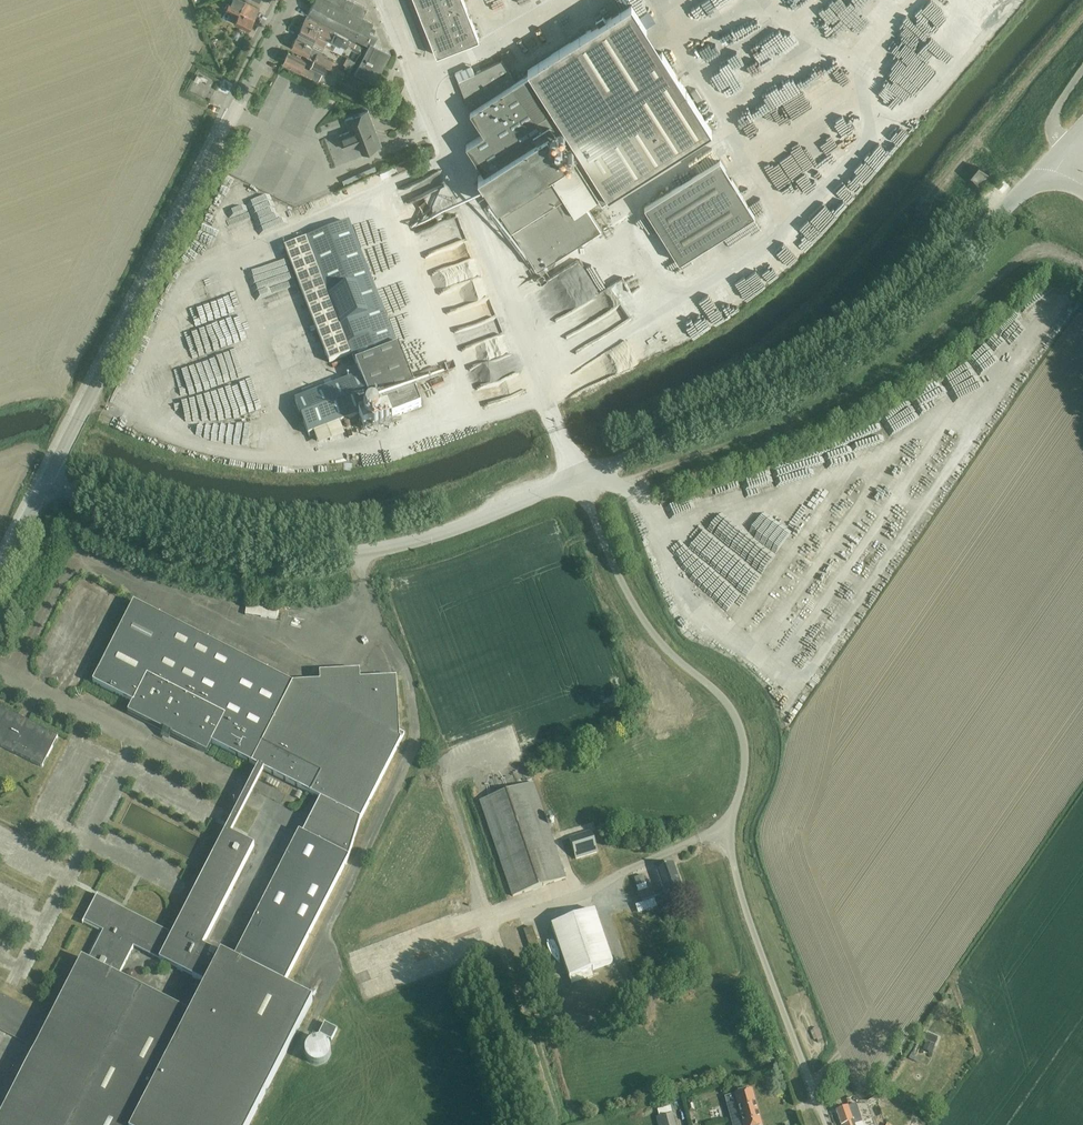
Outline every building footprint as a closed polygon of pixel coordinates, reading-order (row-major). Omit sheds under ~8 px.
[(226,9),(238,15),(234,22),(249,30),(260,9),(245,1),(243,0),(232,0),(230,4),(229,4),(226,9)] [(351,0),(315,0),(308,14),(369,45),(355,73),(375,83),(391,53),(373,44),(378,36),(369,31),(373,24),(362,18),(367,8),(351,0)] [(437,55),(479,39),(464,0),(415,0),(437,55)] [(502,0),(487,0),(487,1),(481,3),(486,16),(492,14),(495,20),(500,18),(494,3),(502,0)] [(869,18),(865,15),(871,6),(880,12),(888,2),(885,0),(857,0),(855,2),(853,0),(850,0),(843,9),(831,0),(824,10),(846,26),(839,36),(850,44),(869,18)] [(632,3),(605,19),(602,15),(596,19),(598,24),(528,69),(529,72),(515,81),(502,59),(474,73),(471,65),(454,73),(470,110),(484,133),(466,144),(484,172),(478,176),(537,268),(600,228),(586,205),(599,196),(601,199),(712,129),(662,51),(651,58),(635,33),(646,26),(632,3)] [(563,14),(567,22),(576,18),(572,9),(563,14)] [(350,41),(305,18),(298,32),(314,40),(334,50),(337,44),(346,48),(350,41)] [(731,21),(688,49),(696,60),(732,36),(729,32),(735,28),(731,21)] [(238,36),(245,39),(248,31),(241,28),(238,36)] [(296,37),(291,47),(307,55),(306,56),(314,60),(326,67),(329,69),(343,74),(344,71),(336,67),(338,63),(333,61),(317,52),(319,49),(312,45),(314,40),(298,32),(296,37)] [(747,55),(755,71),(793,51),(784,35),(747,55)] [(288,52),(283,63),(311,77),(318,81),(322,73),(310,67),(309,70),(303,67),(306,61),(288,52)] [(505,52),(500,55),(507,66),(512,63),(505,52)] [(322,73),(326,67),(314,60),(310,67),(322,73)] [(821,77),(832,87),(846,72),(835,62),(821,77)] [(871,79),(867,88),(875,92),(879,82),(871,79)] [(695,88),(691,91),(697,101),(702,98),(695,88)] [(889,93),(878,107),(890,116),(901,102),(889,93)] [(350,132),(340,136),(345,149),(359,144),(362,153),(378,147),(370,126),(374,125),(368,111),(351,117),(345,120),(350,132)] [(882,160),(875,154),(865,167),(872,172),(882,160)] [(412,165),(409,159),(395,165),(398,171),(412,165)] [(754,214),(720,159),(644,206),(679,261),(754,214)] [(977,166),(969,174),(978,182),(986,173),(977,166)] [(835,182),(850,196),(863,182),(848,168),(835,182)] [(386,170),(380,173),(382,178),(389,175),(386,170)] [(434,172),(389,190),(393,199),(437,182),(434,172)] [(992,204),(1006,190),(1000,185),(987,199),(992,204)] [(839,210),(849,197),(845,193),(834,206),(839,210)] [(417,393),(399,347),(397,348),(349,223),(284,248),(329,363),(351,354),(360,376),(295,401),(309,438),(319,434),(318,431),(359,415),(364,428),(392,417),(392,418),(421,407),(416,394),(417,393)] [(808,227),(803,234),(810,239),(815,232),(808,227)] [(661,269),(675,261),(667,248),(658,254),(661,259),(657,261),(661,269)] [(576,260),(543,278),(553,297),(549,300),(556,313),(571,305),(572,308),(580,304),(589,320),(568,332),(560,317),(548,323),(568,359),(600,342),(597,336),(627,319),(608,284),(593,292),(576,260)] [(674,264),(667,270),(674,277),(680,271),(674,264)] [(747,283),(753,290),(760,285),(753,277),(747,283)] [(620,303),(621,309),(629,307),(628,301),(620,303)] [(470,386),(522,366),(515,349),(464,369),(470,386)] [(244,602),(243,614),(260,615),(260,612),(256,612),(257,603),(244,602)] [(233,960),(221,954),(221,955),(203,946),(254,846),(229,833),(226,832),(173,935),(97,896),(98,895),(97,895),(82,923),(83,924),(84,921),(104,931),(101,937),(100,937),(88,961),(82,958),(0,1117),(0,1124),(249,1124),(313,1001),(284,986),(349,857),(361,819),(405,734),(399,731),(398,712),(397,678),(360,680),(360,671),(320,673),(320,682),(293,684),(134,603),(93,683),(133,703),(128,712),(128,713),(207,753),(212,743),(320,799),(302,834),(299,832),(233,960)] [(262,604),(261,617),(277,619),(279,606),(262,604)] [(42,767),(58,737),(0,707),(0,746),(42,767)] [(533,783),(480,801),(513,897),(565,879),(533,783)] [(576,860),(597,853),(591,833),(570,839),(576,860)] [(662,889),(641,897),(643,903),(660,897),(661,899),(666,897),(665,895),(682,889),(673,864),(656,871),(662,889)] [(643,876),(634,879),(637,888),(646,885),(643,876)] [(595,910),(550,926),(569,978),(613,962),(595,910)] [(812,1014),(807,1016),(812,1028),(817,1026),(812,1014)] [(325,1023),(319,1035),(331,1041),(337,1030),(325,1023)] [(817,1028),(812,1030),(818,1042),(822,1040),(817,1028)] [(935,1045),(938,1038),(928,1033),(924,1041),(935,1045)] [(305,1051),(305,1052),(305,1053),(305,1054),(306,1055),(306,1056),(306,1057),(307,1058),(308,1059),(308,1060),(309,1061),(310,1062),(311,1063),(312,1063),(313,1064),(314,1064),(315,1064),(316,1065),(317,1065),(318,1065),(319,1065),(320,1065),(321,1064),(322,1064),(323,1064),(324,1063),(325,1063),(326,1062),(327,1061),(328,1060),(328,1059),(329,1058),(330,1057),(330,1056),(330,1055),(331,1054),(331,1053),(331,1052),(331,1051),(331,1050),(330,1049),(330,1048),(330,1047),(329,1046),(328,1045),(328,1044),(327,1043),(326,1042),(325,1042),(324,1041),(323,1040),(322,1040),(321,1040),(320,1039),(319,1039),(318,1039),(317,1039),(316,1039),(315,1040),(314,1040),(313,1040),(312,1041),(311,1042),(310,1042),(309,1043),(308,1044),(308,1045),(307,1046),(306,1047),(306,1048),(306,1049),(305,1050),(305,1051)] [(926,1042),(923,1050),(931,1054),(935,1046),(926,1042)] [(750,1092),(753,1092),(752,1090),(734,1095),(734,1096),(726,1098),(726,1099),(729,1098),(733,1111),(735,1118),(731,1119),(733,1124),(759,1124),(756,1113),(758,1112),(755,1102),(753,1100),(750,1092)] [(837,1112),(841,1124),(861,1124),(861,1123),(862,1123),(856,1105),(837,1112)] [(657,1118),(659,1124),(675,1124),(672,1114),(657,1118)] [(912,1117),(907,1124),(917,1124),(919,1122),(912,1117)]
